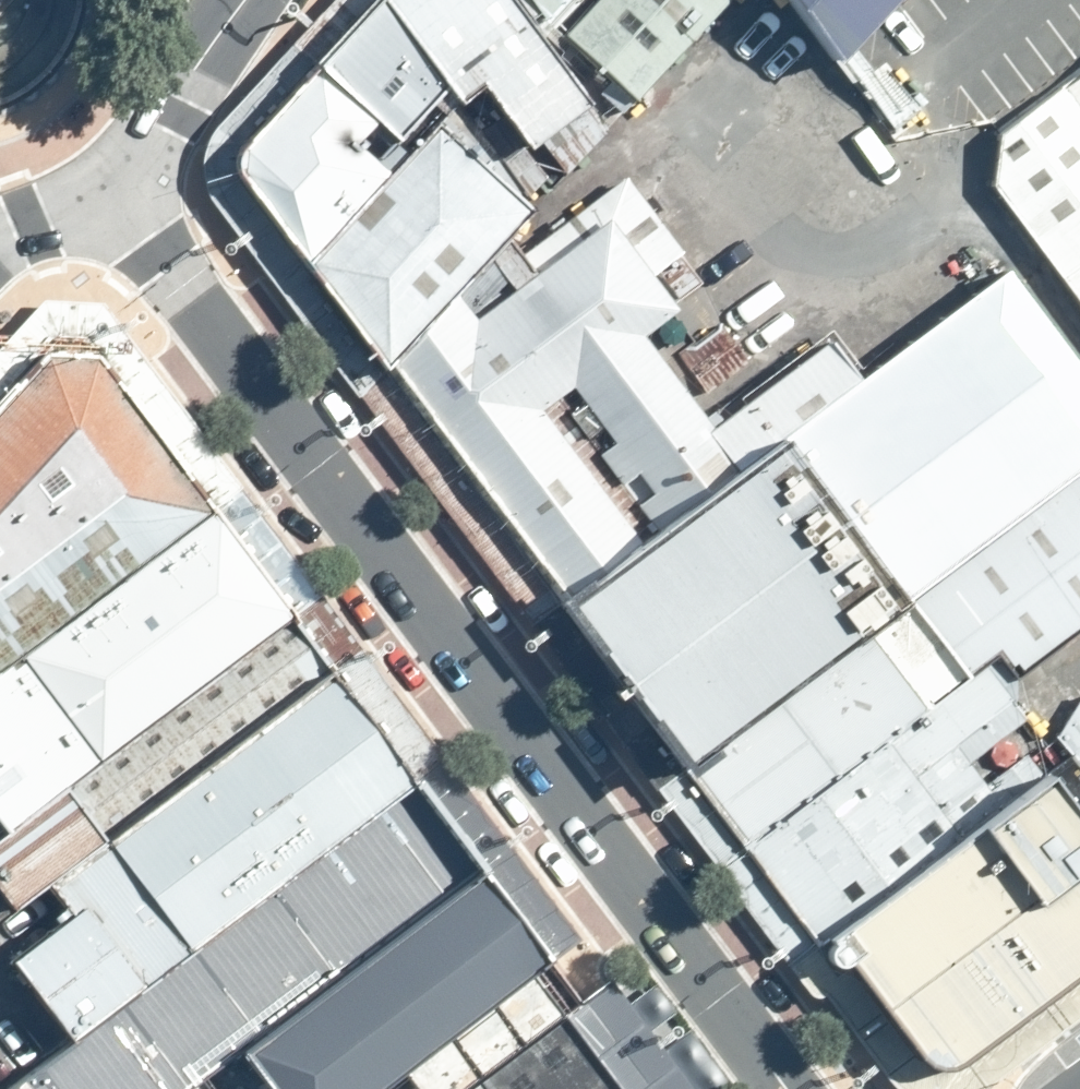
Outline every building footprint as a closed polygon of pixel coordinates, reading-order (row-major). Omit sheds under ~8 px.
[(370,358),(441,305),(426,288),(504,206),(487,191),(554,127),(563,107),(514,17),(502,0),(338,0),(220,132),(224,156),(370,358)] [(514,17),(592,92),(675,0),(502,0),(514,17)] [(825,49),(872,0),(783,0),(825,49)] [(1029,71),(1079,139),(1079,33),(1029,71)] [(1029,71),(925,149),(1079,355),(1079,139),(1029,71)] [(370,358),(540,584),(824,372),(786,322),(675,405),(610,320),(635,300),(601,254),(638,226),(590,162),(476,247),(492,268),(441,305),(370,358)] [(879,599),(941,681),(1079,576),(1079,411),(969,263),(824,372),(750,427),(879,599)] [(179,501),(74,349),(1,350),(0,352),(0,635),(179,501)] [(540,584),(670,756),(879,599),(750,427),(540,584)] [(260,608),(179,501),(0,635),(0,803),(260,608)] [(670,756),(803,933),(973,805),(917,731),(956,701),(941,681),(879,599),(670,756)] [(294,652),(260,608),(0,803),(0,873),(294,652)] [(381,767),(294,652),(0,873),(0,957),(46,1018),(381,767)] [(1056,687),(1079,719),(1079,669),(1056,687)] [(0,1053),(0,1088),(134,1088),(205,1035),(447,854),(381,767),(46,1018),(0,1053)] [(1023,769),(973,805),(803,933),(902,1064),(1079,932),(1079,845),(1023,769)] [(447,854),(205,1035),(246,1088),(343,1088),(523,954),(447,854)]
